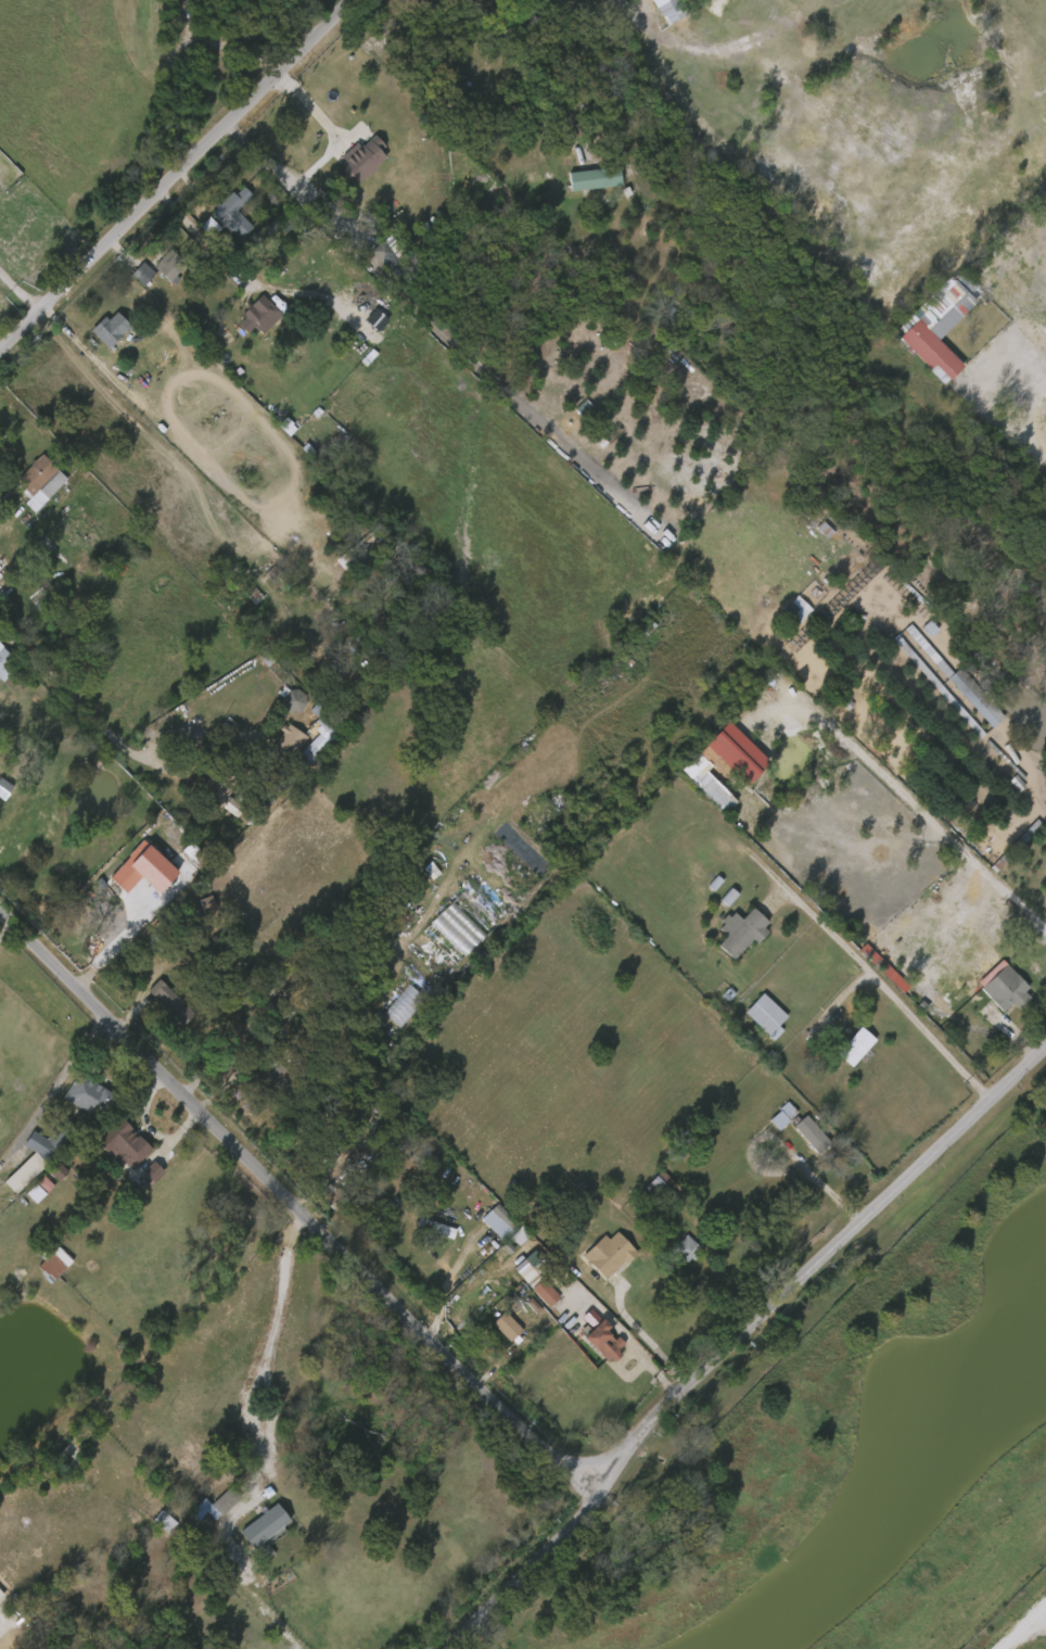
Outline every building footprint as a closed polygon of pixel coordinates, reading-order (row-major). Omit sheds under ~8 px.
[(652,29),(670,22),(662,1),(643,9),(652,29)] [(383,145),(377,151),(383,157),(355,183),(337,165),(342,161),(339,157),(354,143),(358,148),(372,135),(383,145)] [(620,186),(569,192),(565,174),(616,166),(620,186)] [(241,186),(251,194),(235,212),(253,228),(240,241),(209,213),(212,212),(209,211),(229,190),(232,194),(241,186)] [(360,252),(373,276),(386,269),(373,245),(360,252)] [(183,264),(168,282),(152,266),(168,249),(183,264)] [(157,287),(175,268),(158,253),(141,271),(157,287)] [(129,291),(142,278),(130,266),(117,279),(129,291)] [(272,324),(260,334),(256,331),(255,332),(243,321),(265,301),(276,312),(268,319),(272,324)] [(106,322),(118,334),(107,344),(112,348),(109,351),(91,334),(103,322),(104,325),(106,322)] [(930,389),(949,371),(904,323),(885,341),(930,389)] [(561,414),(568,421),(578,410),(572,403),(561,414)] [(41,454),(67,479),(35,513),(25,504),(29,499),(15,486),(18,483),(15,481),(31,465),(30,464),(35,459),(36,460),(41,454)] [(10,573),(0,582),(0,552),(7,559),(1,565),(10,573)] [(264,597),(255,606),(241,589),(245,586),(242,583),(245,581),(237,571),(242,567),(252,579),(250,581),(264,597)] [(933,608),(924,617),(889,582),(897,573),(933,608)] [(813,609),(796,625),(781,610),(798,594),(813,609)] [(798,613),(783,599),(768,615),(784,629),(798,613)] [(911,624),(956,674),(962,668),(1006,718),(994,730),(906,630),(911,624)] [(986,735),(981,739),(893,639),(898,634),(986,735)] [(992,719),(944,672),(932,685),(980,732),(992,719)] [(301,712),(292,712),(284,708),(283,698),(290,690),(298,689),(305,695),(306,705),(301,712)] [(266,706),(282,719),(296,703),(280,690),(266,706)] [(343,730),(329,744),(314,730),(318,725),(314,721),(323,710),(343,730)] [(288,723),(306,736),(288,763),(269,750),(282,732),(278,730),(282,724),(285,726),(288,723)] [(239,779),(220,808),(199,794),(207,778),(209,779),(218,766),(239,779)] [(224,808),(225,807),(219,800),(214,805),(218,810),(215,813),(221,821),(229,814),(224,808)] [(1034,819),(1045,833),(1045,808),(1034,819)] [(1044,825),(997,874),(992,868),(1037,820),(1044,825)] [(161,855),(142,874),(126,859),(142,841),(136,836),(143,827),(152,835),(146,841),(161,855)] [(163,876),(130,846),(96,882),(112,897),(128,879),(145,895),(163,876)] [(706,904),(714,910),(724,898),(716,891),(706,904)] [(719,964),(739,942),(742,945),(757,928),(738,911),(728,923),(719,915),(703,932),(712,940),(703,949),(719,964)] [(456,953),(421,923),(411,934),(446,964),(456,953)] [(1028,997),(1016,1009),(1010,1002),(1002,1012),(979,989),(1005,964),(1026,986),(1021,991),(1028,997)] [(160,980),(178,999),(180,997),(184,1000),(182,1002),(195,1015),(181,1029),(146,992),(160,980)] [(181,1016),(145,983),(132,997),(168,1030),(181,1016)] [(735,997),(729,1001),(735,1006),(738,1007),(744,1001),(757,1013),(752,1019),(754,1022),(744,1031),(716,1003),(724,995),(725,998),(730,992),(735,997)] [(870,1053),(862,1063),(856,1058),(850,1066),(834,1054),(858,1026),(873,1040),(866,1050),(870,1053)] [(837,1071),(861,1044),(848,1031),(823,1057),(837,1071)] [(280,1062),(297,1079),(284,1093),(266,1076),(256,1087),(246,1078),(259,1064),(264,1068),(267,1066),(271,1070),(280,1062)] [(117,1095),(107,1112),(94,1103),(88,1113),(63,1098),(79,1071),(117,1095)] [(788,1121),(778,1130),(768,1119),(776,1113),(775,1111),(786,1101),(796,1113),(787,1120),(788,1121)] [(784,1116),(774,1106),(755,1123),(764,1134),(784,1116)] [(74,1127),(53,1157),(31,1175),(18,1162),(30,1151),(27,1147),(34,1141),(35,1141),(38,1136),(43,1139),(59,1116),(74,1127)] [(806,1116),(830,1143),(818,1155),(794,1127),(795,1126),(791,1121),(796,1116),(800,1120),(806,1116)] [(132,1129),(153,1149),(131,1169),(126,1163),(122,1167),(112,1157),(114,1155),(110,1151),(107,1153),(95,1141),(122,1117),(132,1129)] [(805,1160),(818,1149),(793,1118),(780,1129),(805,1160)] [(150,1176),(140,1164),(129,1174),(139,1186),(150,1176)] [(45,1185),(55,1176),(45,1165),(35,1175),(45,1185)] [(673,1190),(681,1198),(675,1205),(665,1195),(659,1201),(646,1188),(663,1170),(673,1180),(668,1184),(673,1190)] [(629,1191),(642,1205),(661,1188),(648,1174),(629,1191)] [(330,1182),(336,1189),(337,1188),(340,1189),(344,1184),(352,1193),(335,1212),(318,1194),(330,1182)] [(580,1196),(568,1185),(559,1194),(570,1205),(580,1196)] [(520,1225),(503,1242),(482,1219),(498,1203),(520,1225)] [(467,1223),(487,1245),(504,1228),(483,1207),(467,1223)] [(454,1239),(418,1227),(421,1217),(457,1229),(454,1239)] [(403,1232),(439,1243),(442,1233),(406,1221),(403,1232)] [(533,1234),(521,1246),(515,1240),(493,1261),(488,1257),(523,1225),(533,1234)] [(516,1239),(508,1229),(496,1239),(504,1249),(516,1239)] [(615,1231),(636,1254),(625,1264),(623,1261),(603,1279),(581,1255),(603,1234),(608,1239),(615,1231)] [(700,1255),(694,1260),(692,1258),(688,1263),(683,1257),(679,1260),(671,1252),(687,1234),(701,1247),(697,1252),(700,1255)] [(676,1266),(688,1250),(671,1238),(659,1254),(676,1266)] [(73,1260),(50,1283),(40,1273),(43,1271),(38,1266),(42,1261),(37,1255),(41,1252),(39,1250),(50,1239),(73,1260)] [(499,1271),(513,1289),(536,1273),(522,1254),(499,1271)] [(546,1307),(545,1308),(527,1289),(538,1279),(556,1297),(546,1307)] [(545,1300),(527,1282),(516,1293),(534,1311),(545,1300)] [(521,1340),(516,1344),(513,1341),(511,1342),(493,1323),(506,1311),(524,1330),(518,1336),(521,1340)] [(584,1314),(594,1324),(599,1319),(607,1327),(603,1331),(612,1341),(616,1337),(623,1344),(616,1350),(620,1355),(612,1362),(608,1357),(603,1361),(581,1339),(589,1329),(579,1318),(584,1314)] [(495,1346),(508,1335),(492,1315),(478,1326),(495,1346)] [(185,1524),(193,1516),(203,1525),(225,1500),(215,1491),(199,1508),(191,1501),(177,1517),(185,1524)] [(239,1553),(277,1524),(263,1506),(226,1535),(239,1553)] [(164,1526),(147,1513),(139,1525),(156,1537),(164,1526)]
